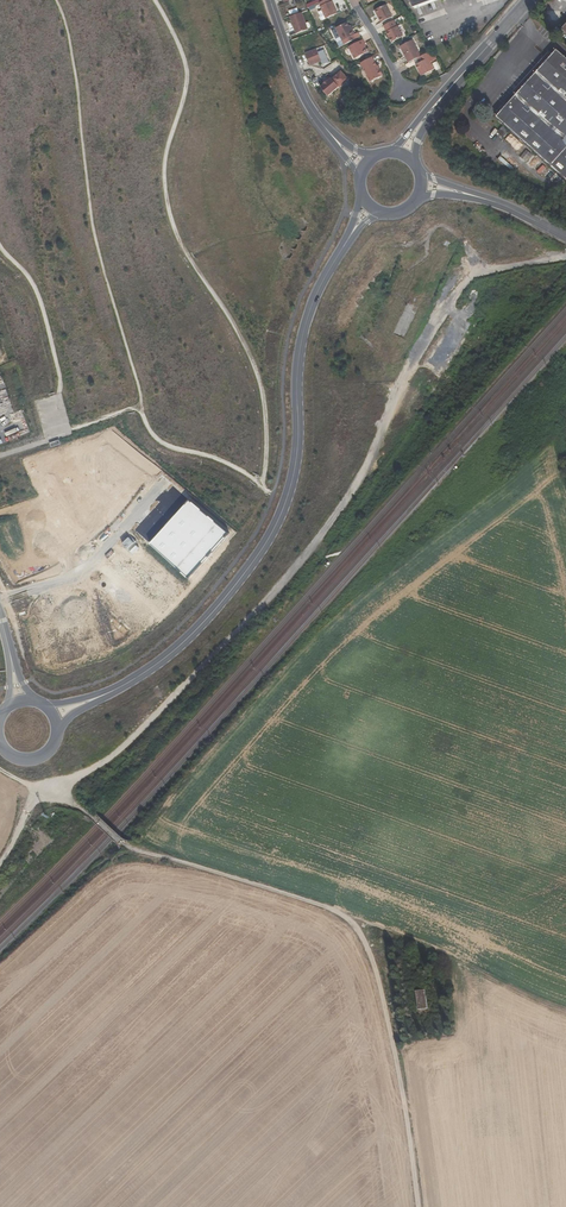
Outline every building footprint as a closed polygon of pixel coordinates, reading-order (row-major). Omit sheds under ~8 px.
[(332,0),(329,0),(320,4),(328,20),(339,14),(332,0)] [(374,12),(380,24),(391,18),(385,6),(374,12)] [(296,32),(307,27),(300,11),(289,15),(296,32)] [(398,27),(395,21),(385,26),(389,31),(388,32),(391,38),(392,37),(395,42),(405,37),(399,26),(398,27)] [(343,43),(355,36),(352,30),(350,31),(348,28),(346,24),(335,30),(343,43)] [(357,60),(369,53),(366,48),(364,46),(366,44),(364,40),(350,49),(357,60)] [(401,47),(410,64),(419,59),(422,57),(413,40),(401,47)] [(306,54),(311,66),(315,65),(322,62),(324,65),(327,64),(325,59),(327,58),(324,51),(322,52),(321,48),(306,54)] [(510,131),(565,181),(565,58),(556,49),(495,117),(504,125),(497,133),(503,138),(510,131)] [(431,53),(422,57),(424,62),(421,64),(420,64),(426,74),(435,70),(432,64),(436,62),(431,53)] [(379,67),(374,57),(362,63),(372,81),(383,75),(382,74),(384,73),(382,69),(380,70),(379,67)] [(338,75),(337,77),(333,80),(341,88),(349,80),(342,72),(338,75)] [(322,88),(329,96),(339,87),(333,80),(332,79),(328,82),(325,85),(322,88)] [(553,174),(526,150),(520,157),(526,163),(531,158),(534,160),(531,163),(537,168),(536,169),(548,180),(553,174)] [(465,336),(470,328),(450,316),(445,324),(465,336)] [(188,499),(149,543),(187,577),(226,533),(188,499)] [(426,1010),(426,991),(412,991),(412,1010),(426,1010)]
